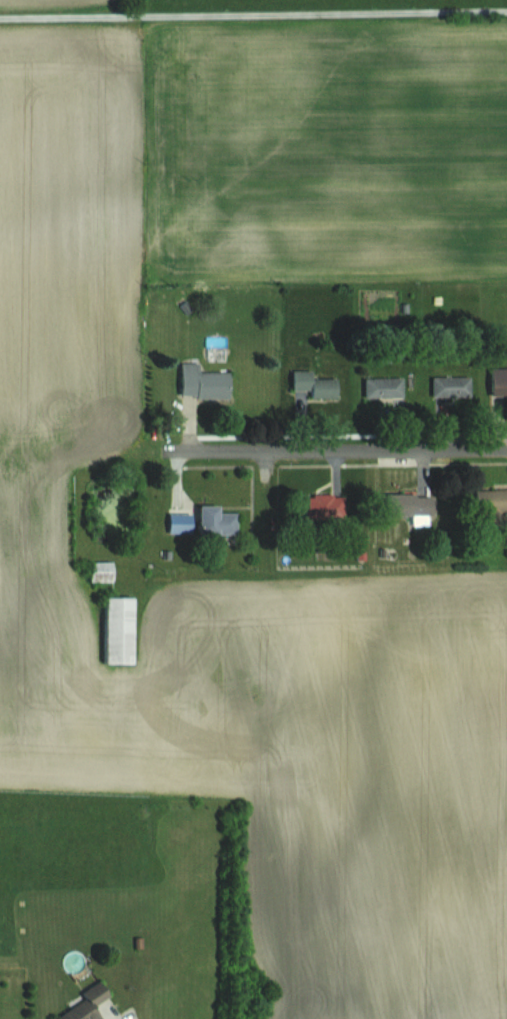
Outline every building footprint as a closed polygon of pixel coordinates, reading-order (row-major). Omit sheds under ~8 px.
[(232,398),(232,372),(200,372),(200,363),(182,363),(182,398),(232,398)] [(493,367),(493,396),(506,396),(506,367),(493,367)] [(340,398),(340,373),(294,373),(294,390),(313,390),(313,397),(340,398)] [(433,396),(473,396),(473,376),(433,376),(433,396)] [(406,377),(367,377),(367,397),(406,397),(406,377)] [(506,507),(506,489),(478,489),(478,507),(506,507)] [(391,507),(437,507),(437,494),(391,494),(391,507)] [(344,507),(344,495),(311,495),(311,507),(344,507)] [(224,507),(204,507),(204,534),(239,534),(239,512),(224,512),(224,507)] [(93,582),(116,582),(116,561),(93,561),(93,582)] [(138,597),(107,597),(107,665),(138,665),(138,597)] [(114,997),(105,980),(83,992),(88,1001),(60,1016),(61,1018),(105,1018),(98,1006),(114,997)]
